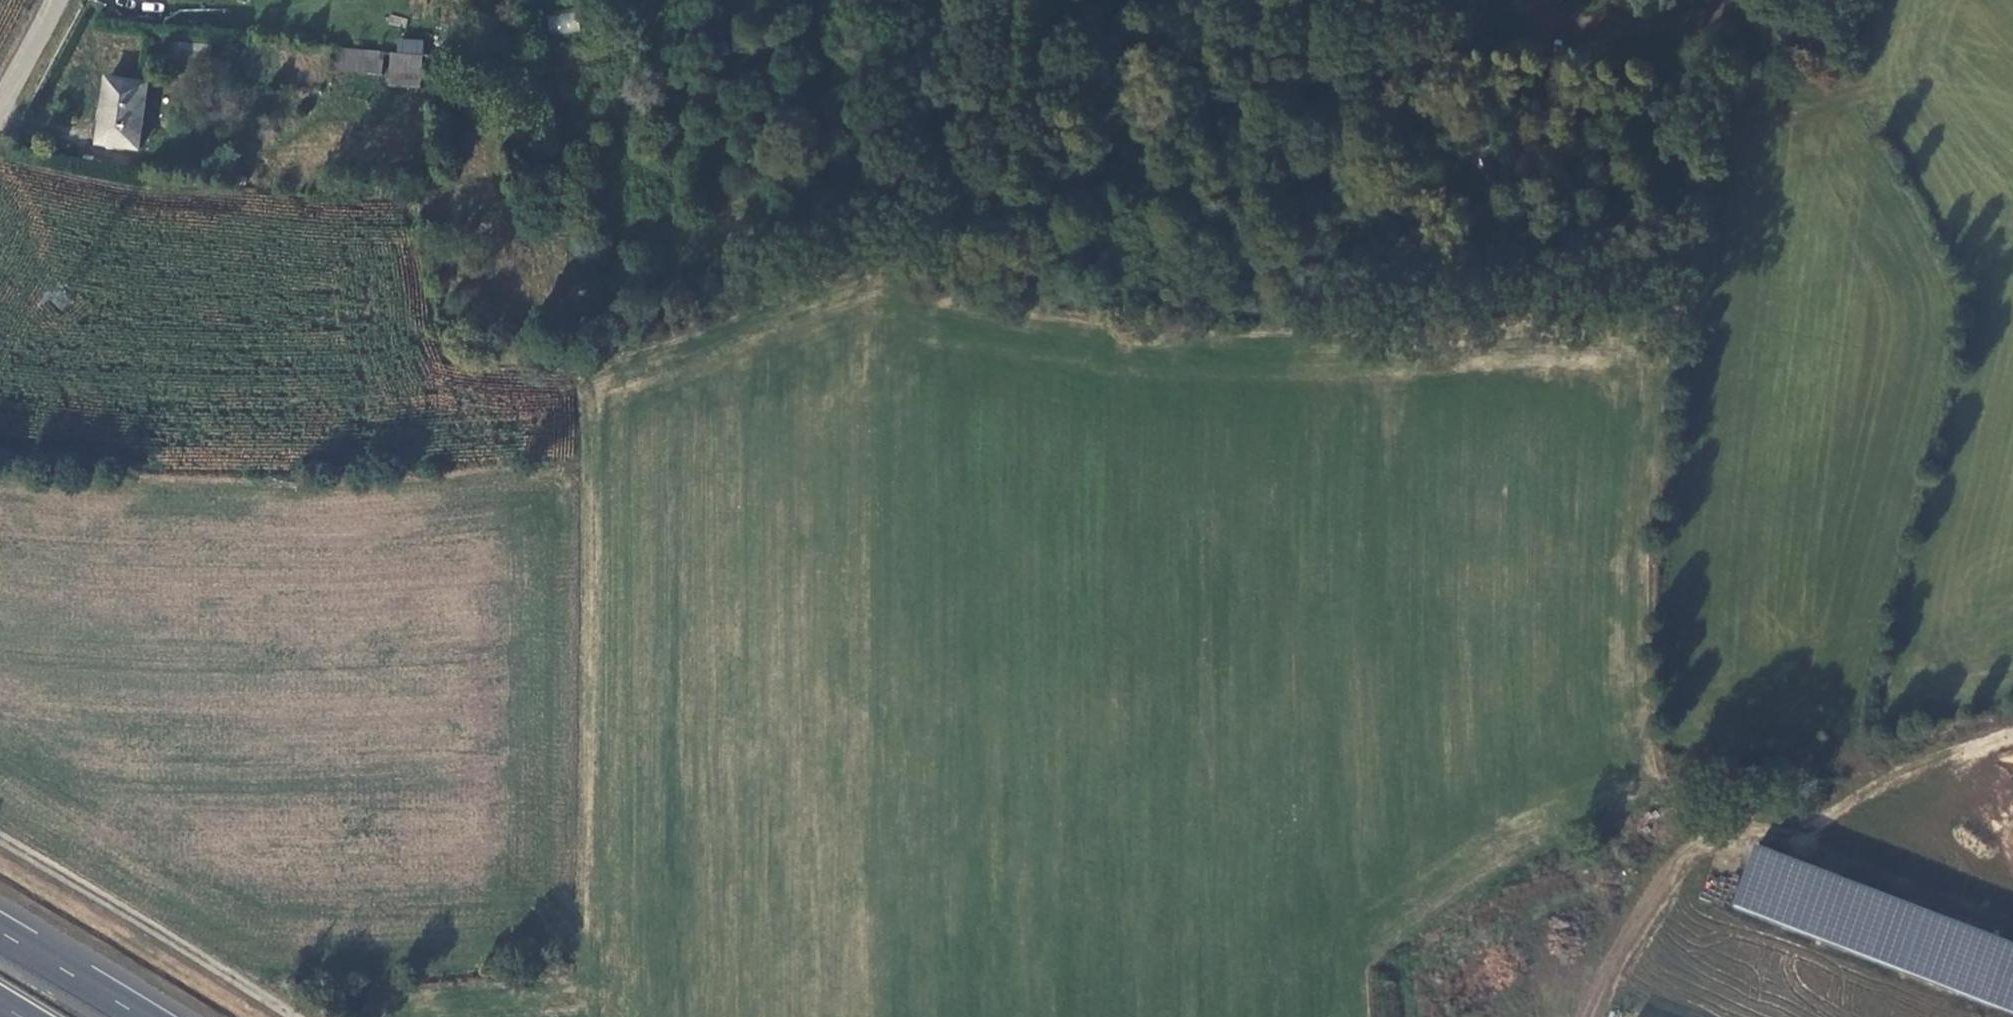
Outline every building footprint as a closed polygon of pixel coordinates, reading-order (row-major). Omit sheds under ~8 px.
[(551,34),(577,29),(574,12),(548,17),(551,34)] [(202,37),(165,34),(163,55),(199,57),(202,37)] [(417,48),(323,39),(321,62),(414,70),(417,48)] [(99,74),(89,141),(125,145),(134,79),(99,74)]
